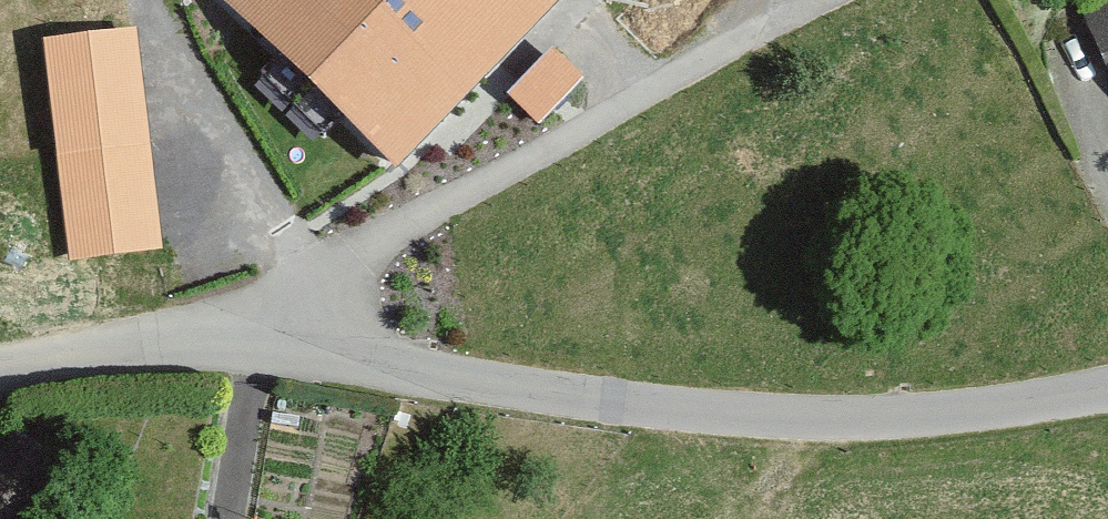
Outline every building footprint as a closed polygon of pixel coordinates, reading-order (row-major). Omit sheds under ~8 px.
[(219,9),(326,109),(289,149),(350,205),(387,166),(404,182),(573,0),(227,0),(219,9)] [(1082,22),(1107,81),(1107,11),(1082,22)] [(141,161),(131,47),(50,53),(63,213),(80,212),(85,274),(174,267),(166,159),(141,161)] [(585,85),(552,56),(508,106),(542,135),(585,85)]
